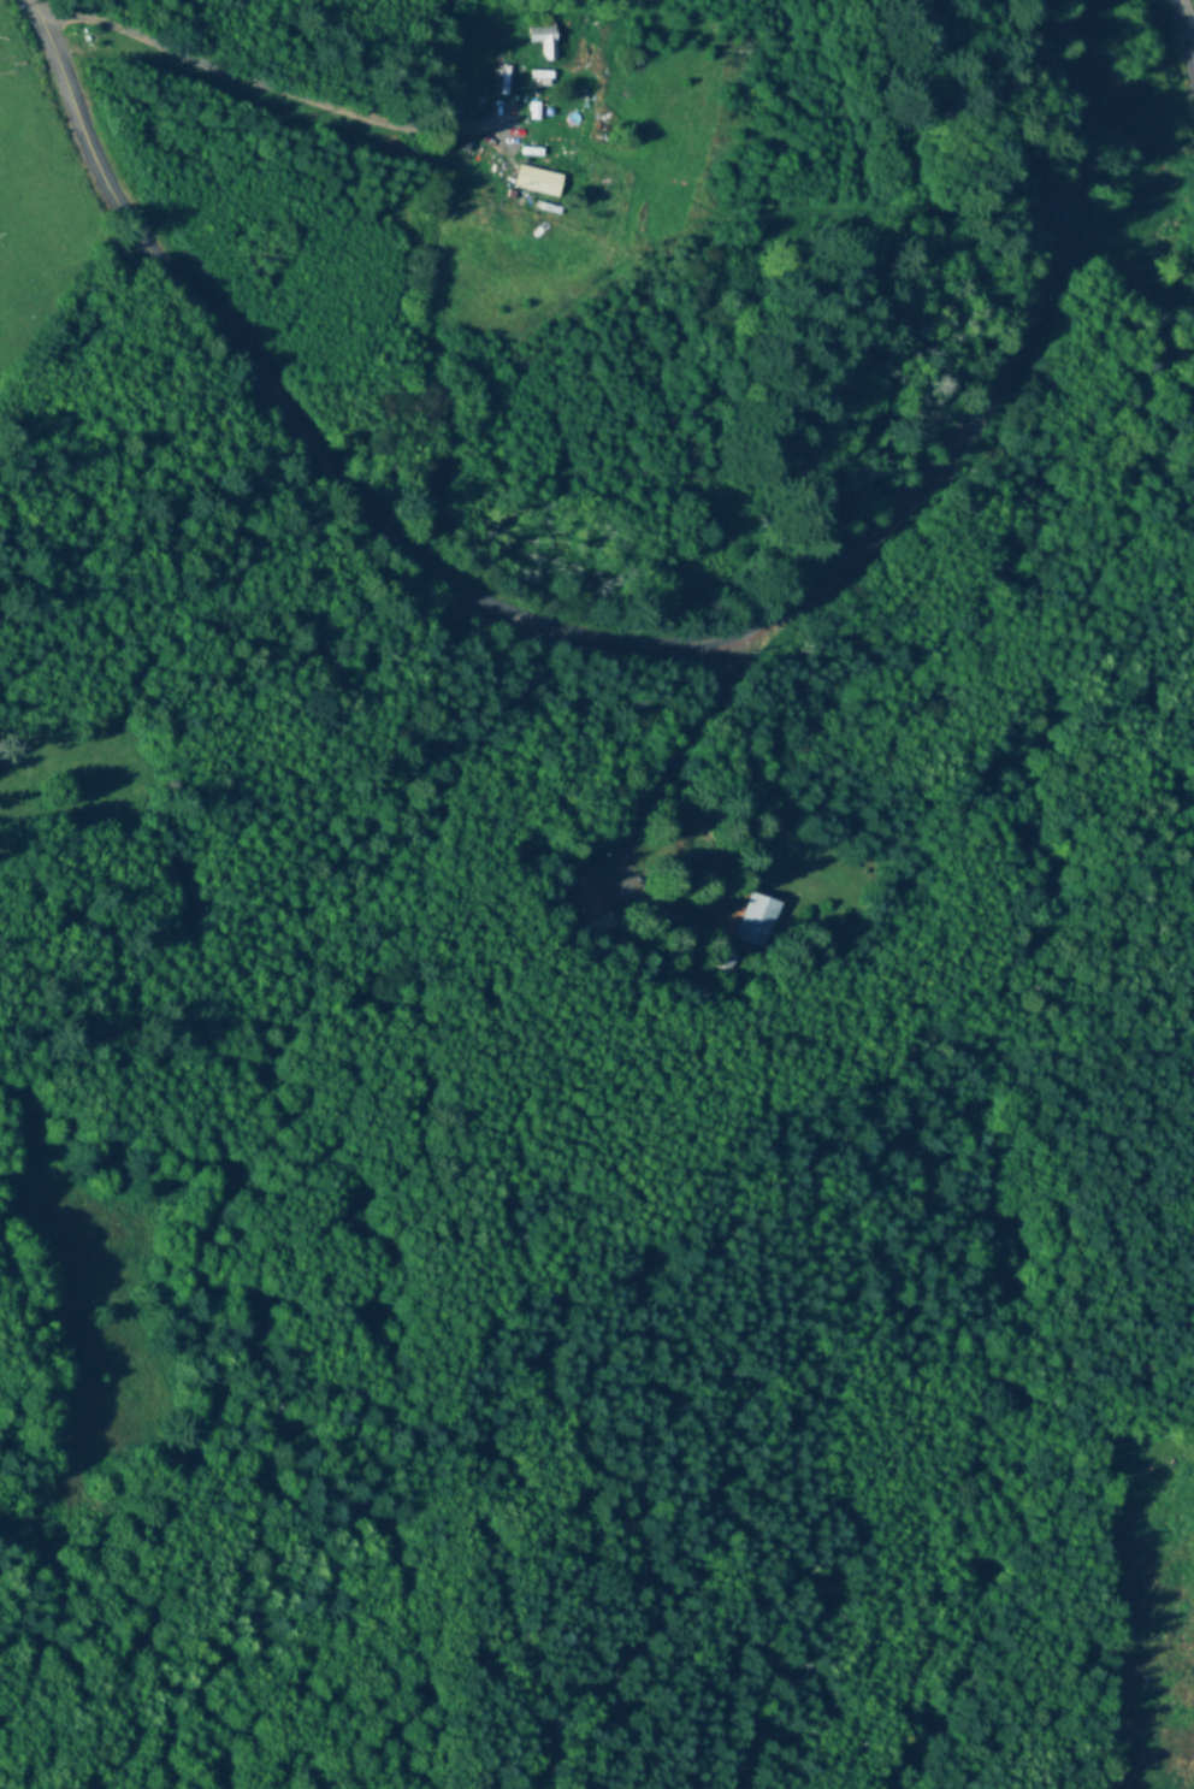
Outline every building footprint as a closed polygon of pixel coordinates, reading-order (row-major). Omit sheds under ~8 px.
[(544,46),(544,63),(558,63),(558,22),(530,22),(530,46),(544,46)] [(516,187),(559,198),(565,175),(522,164),(516,187)] [(737,939),(768,949),(783,903),(752,893),(737,939)]
